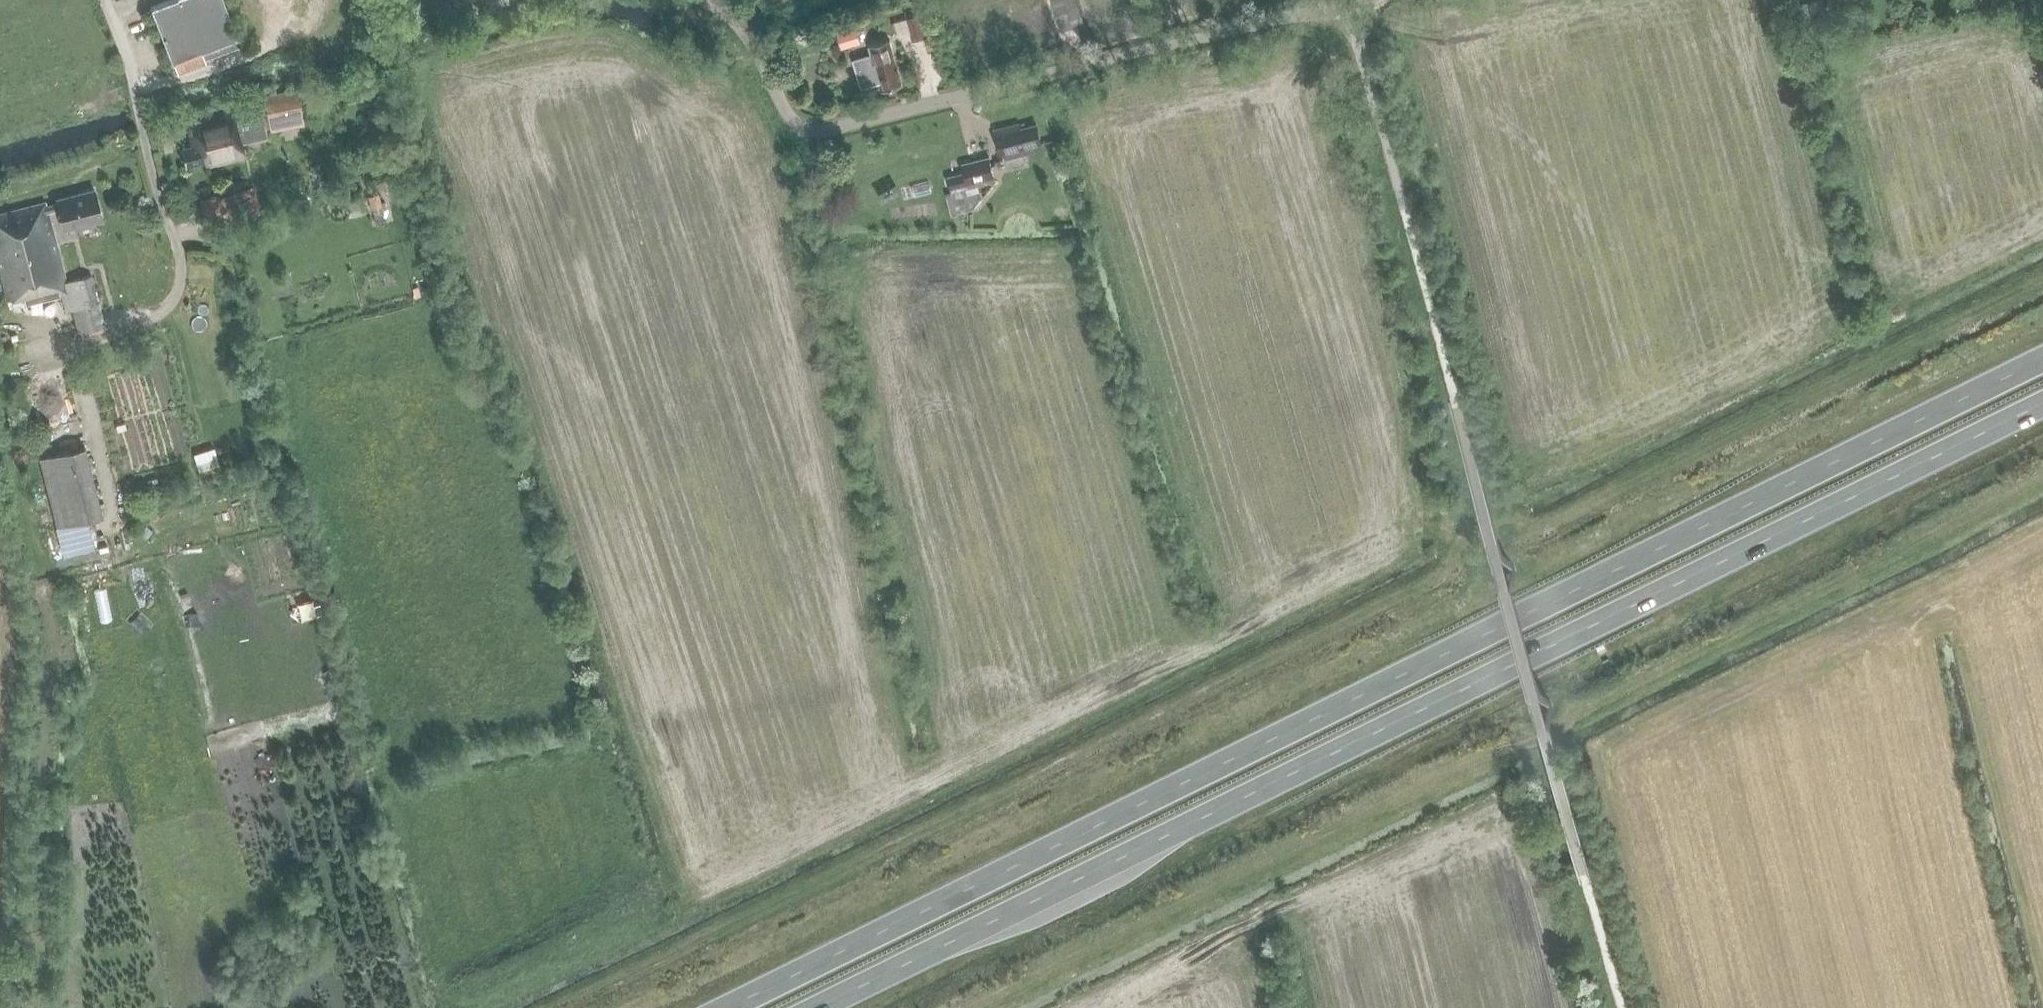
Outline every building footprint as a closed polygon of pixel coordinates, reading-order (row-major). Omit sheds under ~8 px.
[(223,0),(172,0),(150,8),(171,64),(174,64),(177,73),(204,63),(203,60),(240,46),(223,0)] [(1076,0),(1050,0),(1062,34),(1085,26),(1076,0)] [(932,29),(927,11),(894,21),(898,38),(909,35),(911,41),(926,37),(925,31),(932,29)] [(836,32),(841,49),(861,42),(856,26),(836,32)] [(871,55),(853,60),(860,87),(877,83),(880,92),(900,87),(889,42),(880,44),(868,47),(871,55)] [(204,168),(243,157),(239,141),(241,141),(240,138),(259,133),(256,120),(266,117),(268,124),(300,118),(296,91),(263,97),(264,105),(233,113),(186,126),(191,145),(179,148),(184,167),(203,162),(204,168)] [(1021,131),(1019,125),(995,131),(1002,161),(1033,154),(1031,148),(1040,145),(1036,127),(1021,131)] [(992,178),(987,158),(961,165),(966,185),(992,178)] [(238,205),(223,210),(226,221),(255,212),(248,189),(235,193),(238,205)] [(97,211),(92,191),(54,200),(55,204),(44,207),(43,203),(0,215),(0,280),(6,302),(21,297),(23,304),(58,295),(62,313),(69,311),(76,335),(102,328),(88,277),(64,283),(46,213),(57,210),(62,231),(100,221),(97,211)] [(378,192),(367,195),(371,209),(381,206),(378,192)] [(52,556),(72,556),(68,452),(48,452),(52,556)] [(196,462),(199,470),(218,464),(216,456),(196,462)]
